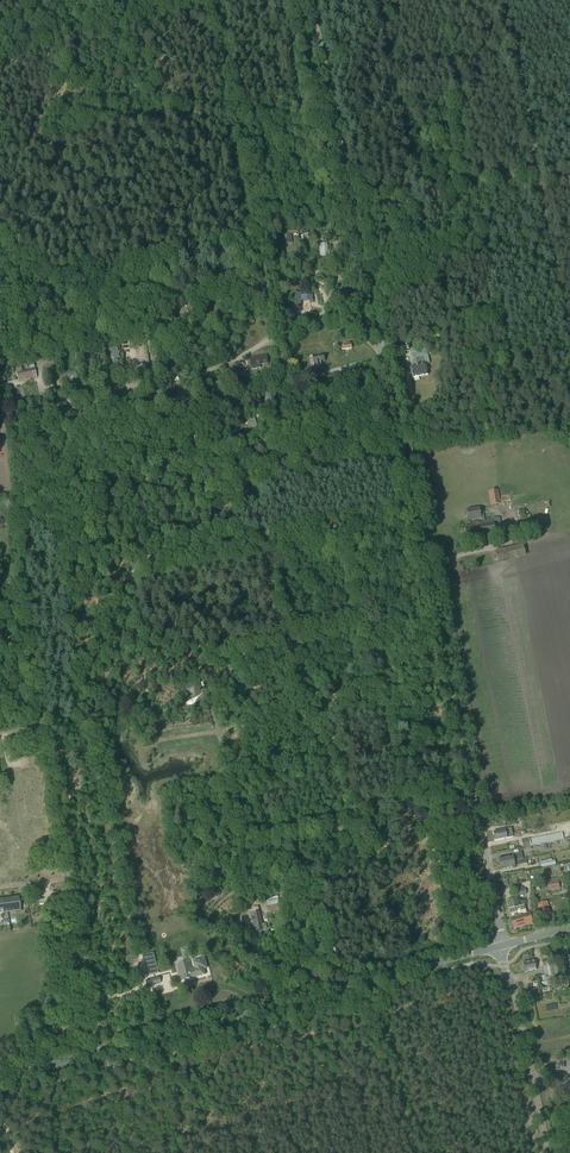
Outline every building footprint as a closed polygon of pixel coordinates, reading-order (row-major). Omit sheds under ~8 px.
[(291,234),(283,235),(285,243),(292,242),(291,234)] [(327,243),(318,244),(318,250),(319,250),(320,257),(328,256),(327,243)] [(202,256),(185,258),(185,266),(203,264),(202,256)] [(315,272),(310,274),(314,283),(319,281),(315,272)] [(288,276),(286,277),(287,286),(288,286),(297,284),(295,276),(289,278),(288,276)] [(51,285),(48,290),(58,297),(61,292),(51,285)] [(243,289),(240,294),(250,301),(254,294),(244,287),(243,289)] [(306,298),(307,301),(313,301),(313,295),(302,295),(302,293),(296,293),(296,305),(302,305),(302,301),(302,298),(306,298)] [(181,308),(186,315),(195,309),(190,302),(181,308)] [(205,307),(208,316),(220,312),(217,303),(205,307)] [(103,311),(98,308),(93,318),(98,320),(103,311)] [(161,323),(157,319),(150,326),(154,330),(161,323)] [(67,322),(57,324),(73,345),(76,345),(81,343),(85,339),(87,336),(67,322)] [(117,347),(109,348),(111,358),(113,358),(117,357),(119,357),(118,354),(118,351),(117,347)] [(415,366),(411,367),(412,367),(414,377),(428,374),(426,364),(429,363),(427,350),(413,353),(414,358),(415,366)] [(86,358),(83,358),(84,365),(91,363),(96,362),(95,356),(93,357),(92,354),(85,355),(86,358)] [(267,355),(249,359),(252,369),(261,368),(260,364),(268,363),(267,355)] [(317,356),(313,357),(315,368),(322,366),(321,361),(324,360),(323,355),(318,356),(316,356),(317,356)] [(37,377),(34,362),(34,361),(26,363),(27,369),(22,371),(21,367),(16,368),(18,378),(19,377),(22,377),(23,380),(37,377)] [(57,363),(43,366),(44,374),(59,371),(57,363)] [(223,372),(227,383),(232,382),(228,370),(223,372)] [(76,372),(66,374),(68,382),(77,380),(76,372)] [(46,388),(47,392),(40,393),(40,397),(52,394),(50,387),(46,388)] [(272,401),(270,391),(263,393),(265,402),(272,401)] [(233,397),(228,401),(235,412),(241,409),(233,397)] [(315,404),(312,412),(325,417),(328,409),(315,404)] [(63,412),(64,418),(79,415),(78,409),(63,412)] [(248,421),(250,429),(258,427),(256,419),(248,421)] [(318,429),(317,434),(330,437),(331,432),(318,429)] [(275,437),(273,431),(263,435),(265,441),(275,437)] [(256,445),(252,441),(245,448),(249,452),(256,445)] [(331,457),(329,451),(319,455),(321,461),(331,457)] [(313,464),(311,458),(301,462),(303,467),(313,464)] [(286,473),(284,467),(274,471),(276,476),(286,473)] [(258,483),(256,477),(246,480),(248,486),(258,483)] [(498,488),(489,490),(491,505),(501,504),(498,488)] [(481,518),(481,520),(484,520),(482,510),(480,511),(479,507),(466,509),(468,521),(481,518)] [(528,527),(533,526),(532,520),(527,521),(526,514),(520,515),(522,529),(528,528),(528,527)] [(493,518),(496,533),(502,532),(499,517),(493,518)] [(493,518),(484,520),(481,520),(468,523),(469,526),(464,527),(467,538),(484,535),(485,539),(490,538),(489,534),(496,533),(493,518)] [(506,523),(508,531),(515,530),(513,522),(506,523)] [(194,684),(184,687),(186,694),(196,691),(194,684)] [(495,836),(513,832),(512,828),(494,831),(495,836)] [(530,839),(531,846),(564,839),(563,832),(530,839)] [(531,846),(530,839),(530,838),(521,840),(523,848),(531,846)] [(514,860),(523,859),(521,852),(512,854),(513,855),(499,858),(500,863),(514,860)] [(516,866),(515,865),(527,862),(527,860),(532,859),(532,857),(525,858),(523,859),(514,860),(500,863),(501,869),(516,866)] [(13,897),(0,899),(0,913),(19,911),(18,901),(17,896),(13,897)] [(514,898),(507,900),(512,917),(511,917),(514,928),(533,923),(530,912),(527,913),(525,904),(531,903),(529,899),(522,901),(524,905),(516,907),(514,901),(514,899),(514,898)] [(539,902),(541,911),(544,920),(545,919),(545,920),(549,919),(549,918),(550,918),(549,914),(551,913),(550,909),(545,910),(542,901),(539,902)] [(254,917),(252,917),(254,927),(256,927),(257,930),(263,929),(258,907),(253,908),(254,917)] [(177,964),(182,980),(205,974),(204,969),(207,968),(205,958),(193,961),(195,968),(192,969),(189,961),(177,964)] [(524,962),(526,971),(537,969),(535,960),(530,961),(524,962)] [(553,963),(549,964),(543,965),(546,977),(557,974),(556,967),(554,967),(553,963)] [(160,984),(158,978),(146,981),(148,987),(160,984)]
